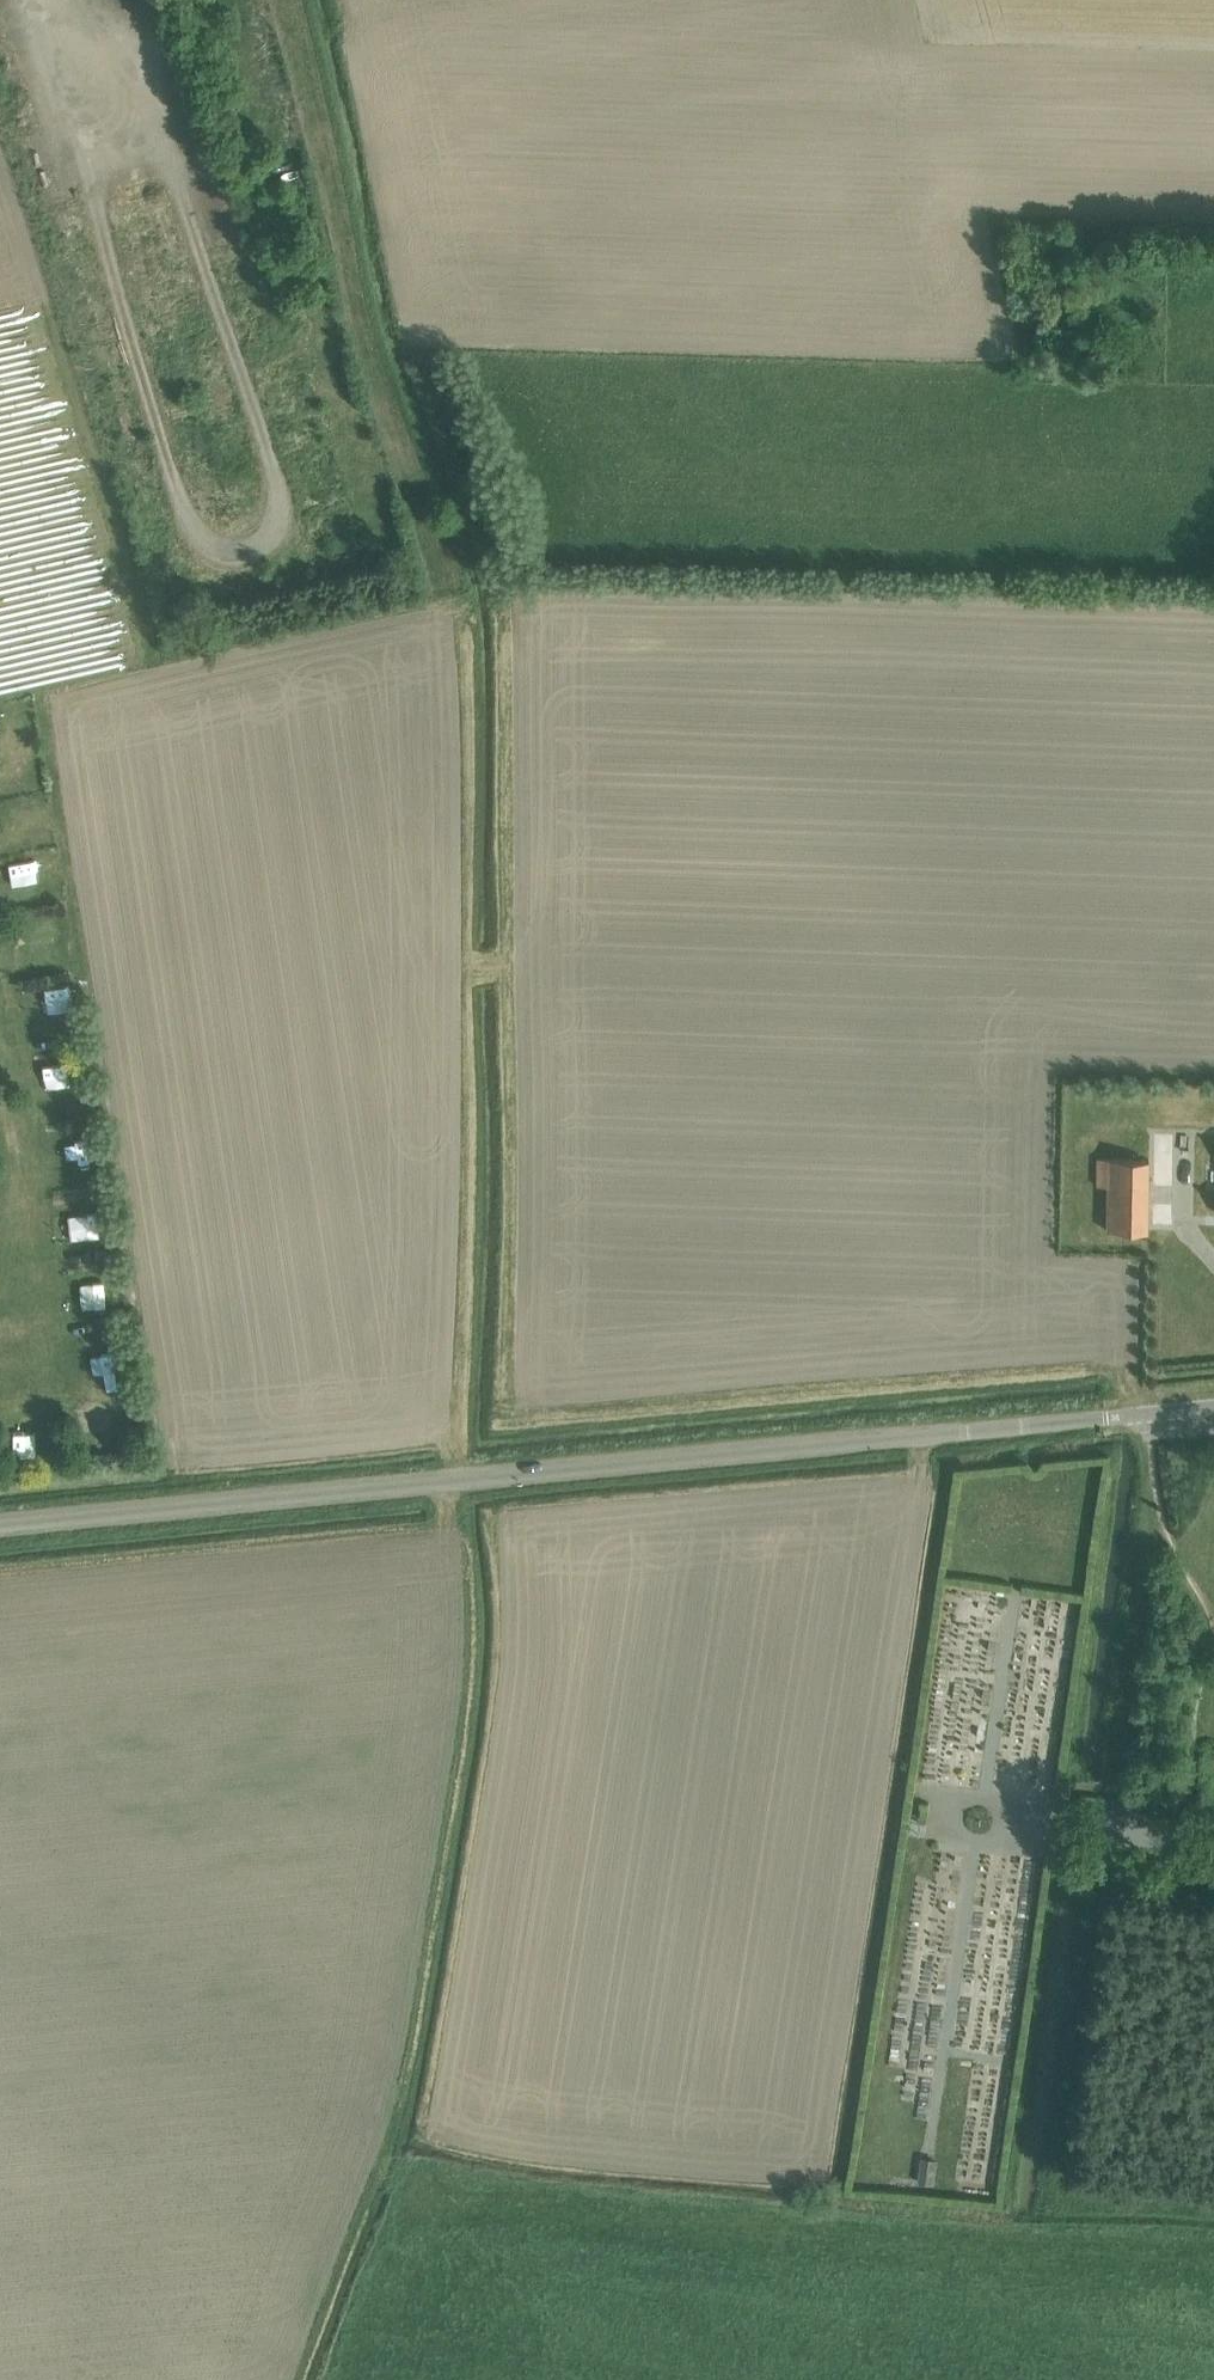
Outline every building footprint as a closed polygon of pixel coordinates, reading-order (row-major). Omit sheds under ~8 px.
[(74,1139),(49,1143),(53,1166),(77,1163),(74,1139)] [(1147,1159),(1096,1156),(1095,1184),(1107,1185),(1105,1227),(1143,1228),(1147,1159)] [(111,1206),(86,1209),(89,1234),(114,1231),(111,1206)] [(1017,1668),(1002,1791),(1056,1797),(1071,1674),(1017,1668)] [(990,2083),(1012,2086),(1031,1928),(1015,1926),(1013,1939),(983,1935),(975,2004),(973,2003),(967,2053),(994,2056),(990,2083)] [(938,2182),(940,2157),(929,2156),(927,2182),(938,2182)]
